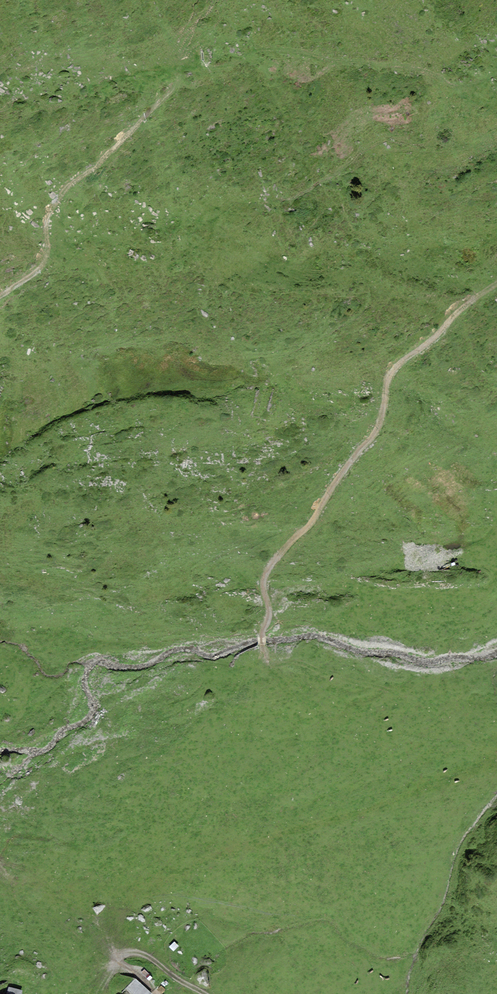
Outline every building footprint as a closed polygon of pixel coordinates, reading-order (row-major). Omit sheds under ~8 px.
[(124,993),(148,993),(149,993),(135,981),(124,993)]
